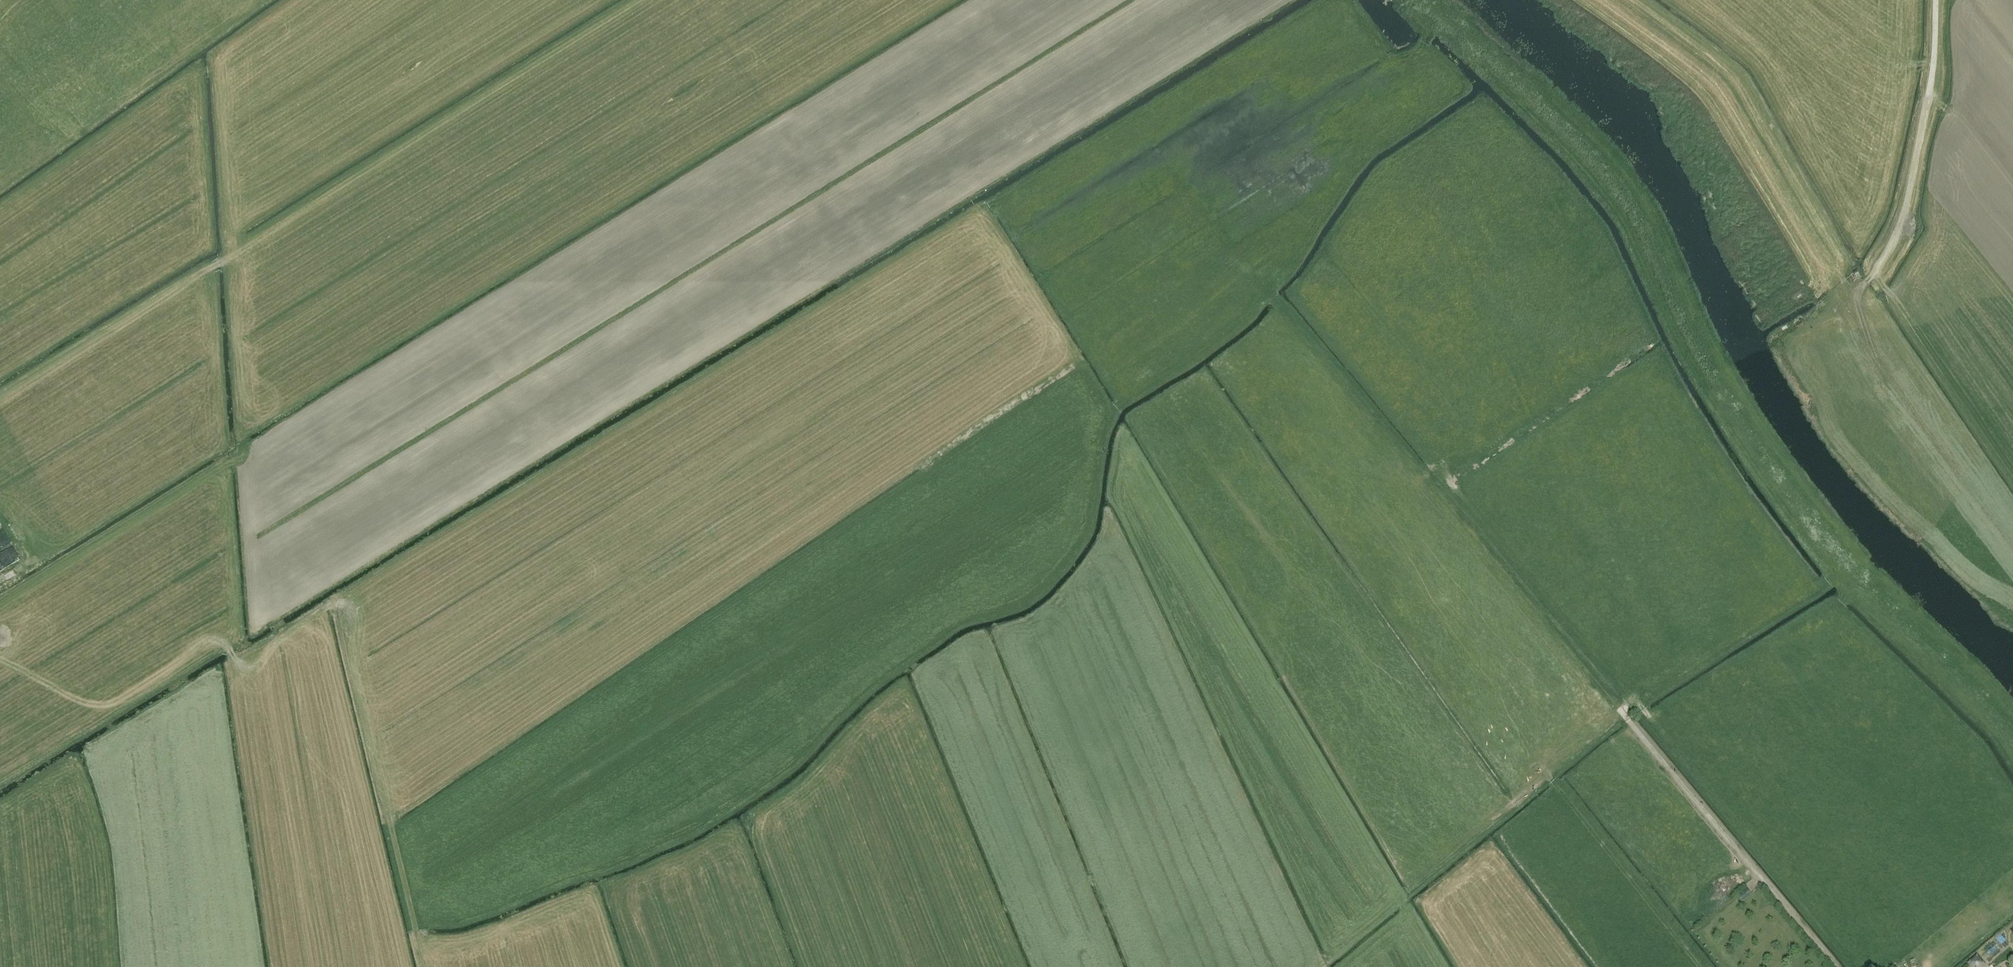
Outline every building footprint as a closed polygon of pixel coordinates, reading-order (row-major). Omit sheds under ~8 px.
[(3,556),(8,551),(11,554),(16,550),(0,535),(0,553),(3,556)] [(1995,937),(1988,942),(1991,946),(1998,941),(1995,937)] [(1992,952),(2002,944),(2000,941),(1989,949),(1992,952)] [(1907,958),(1896,964),(1898,966),(1913,966),(1907,958)]
